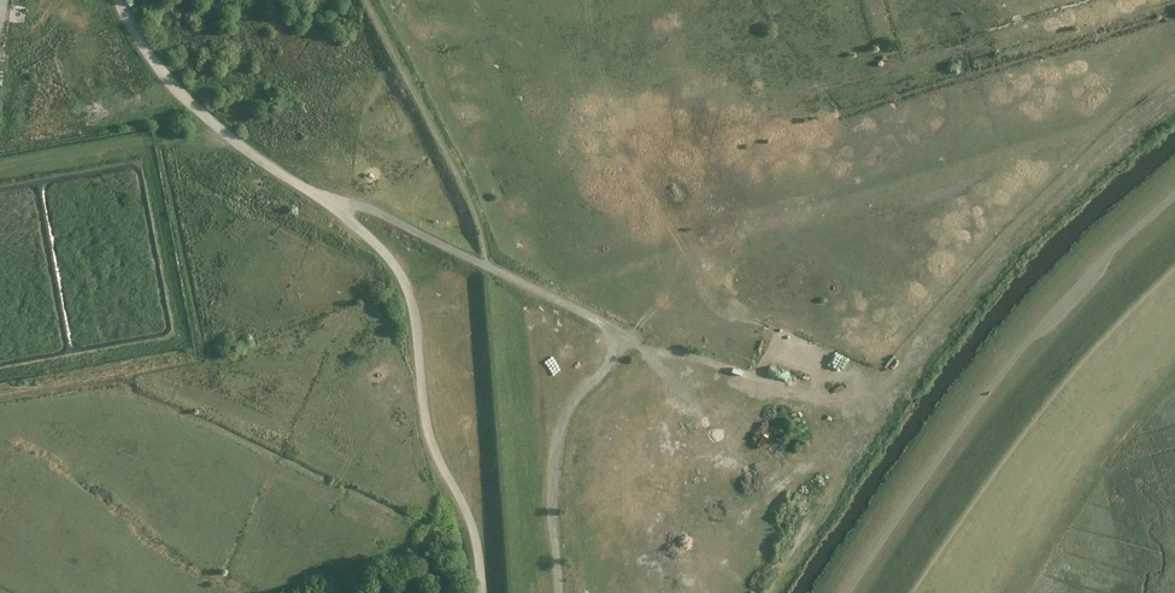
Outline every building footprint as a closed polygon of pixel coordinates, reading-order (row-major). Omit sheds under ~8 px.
[(901,378),(894,390),(899,393),(906,381),(901,378)] [(752,428),(762,431),(766,420),(765,419),(767,412),(757,409),(752,428)]
